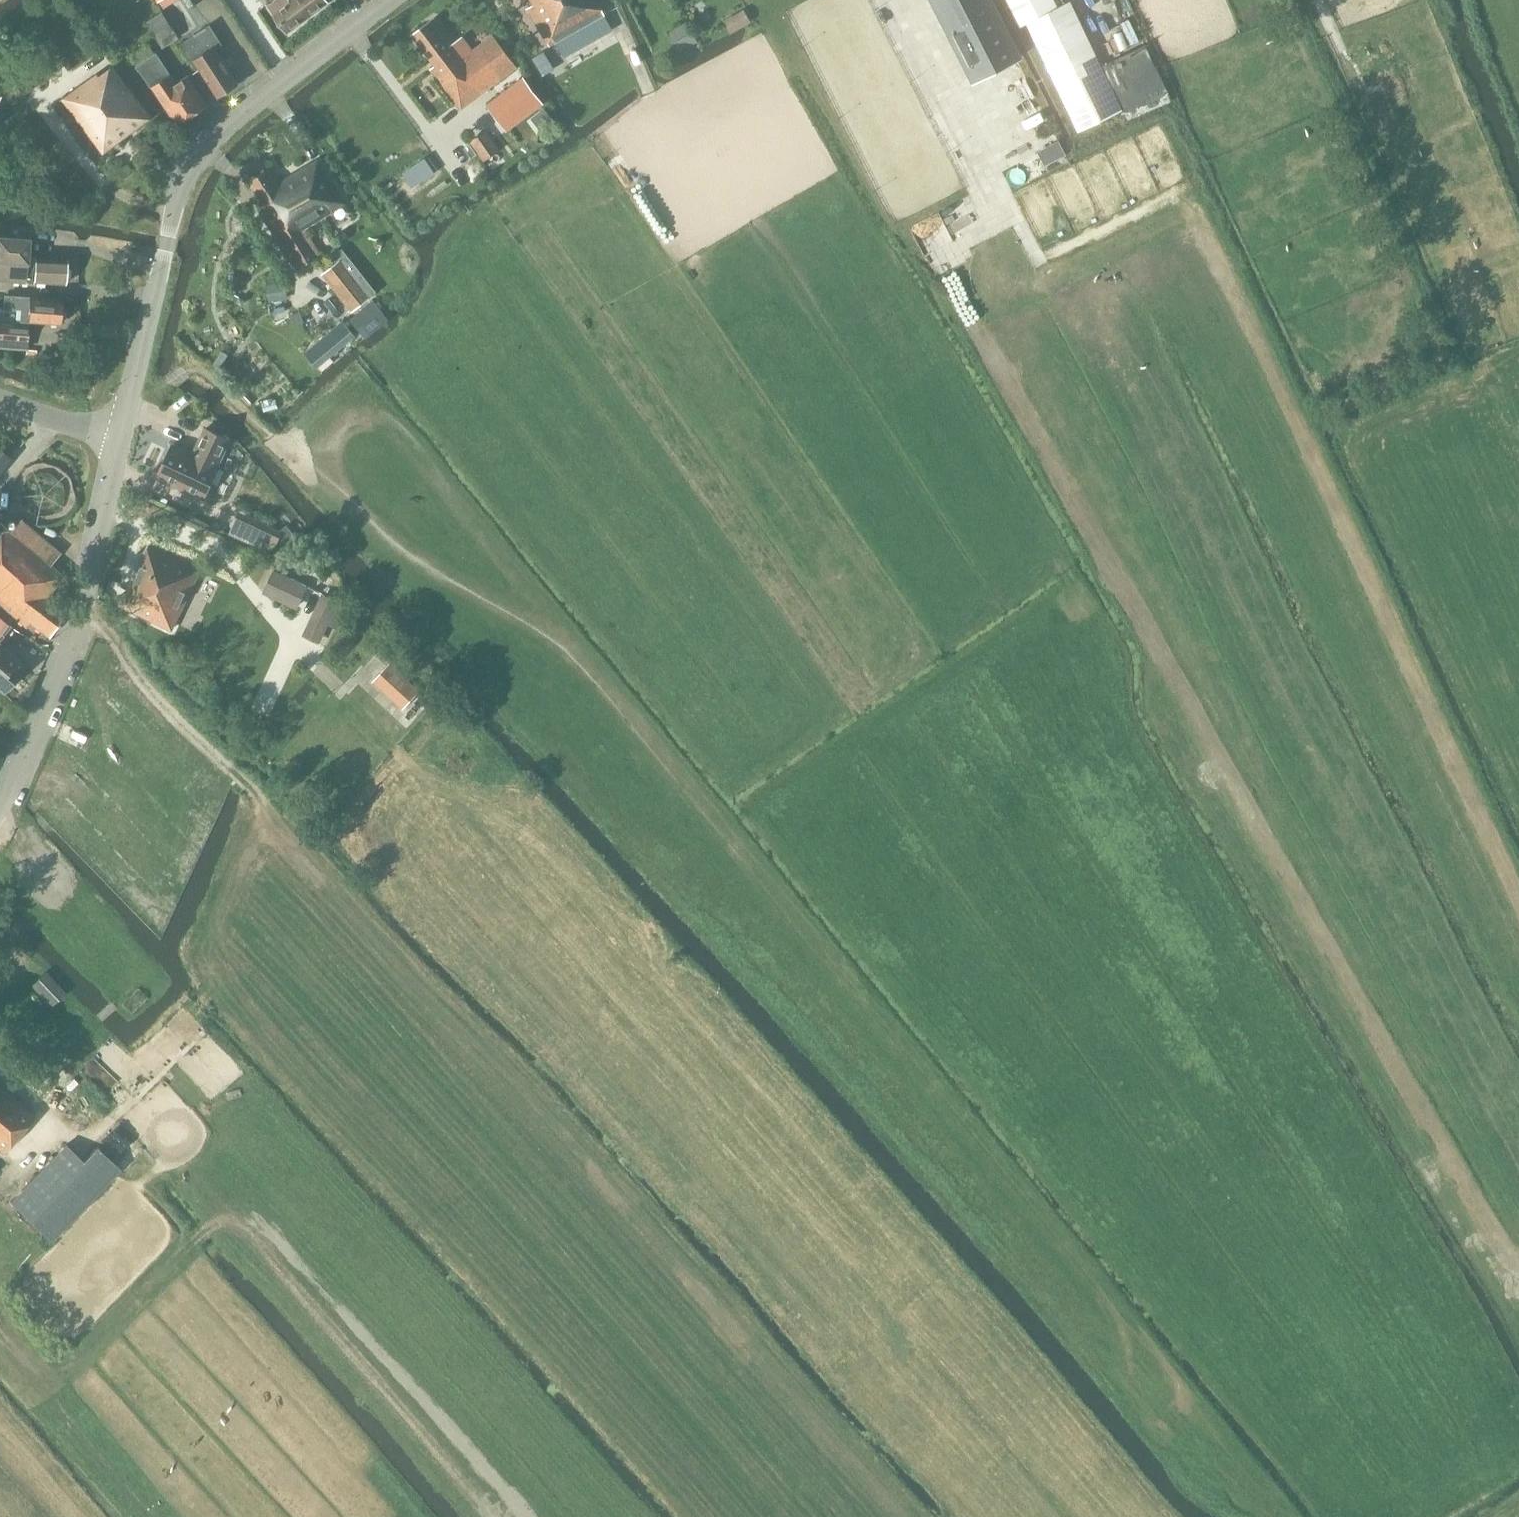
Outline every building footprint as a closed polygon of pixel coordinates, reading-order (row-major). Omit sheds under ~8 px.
[(162,9),(176,0),(156,0),(162,9)] [(272,13),(287,33),(328,2),(327,0),(274,0),(266,6),(272,13)] [(560,0),(531,0),(533,4),(527,8),(549,45),(555,42),(562,53),(584,41),(577,30),(560,0)] [(577,30),(584,41),(609,27),(604,15),(596,0),(560,0),(577,30)] [(990,0),(932,0),(974,81),(1020,57),(990,0)] [(1021,25),(1057,6),(1054,0),(1008,0),(1021,25)] [(1027,22),(1078,130),(1122,109),(1070,1),(1027,22)] [(749,22),(743,11),(725,21),(731,32),(749,22)] [(146,21),(162,46),(177,36),(162,12),(146,21)] [(412,35),(435,65),(430,69),(460,109),(517,66),(493,35),(472,50),(462,37),(455,42),(435,17),(412,35)] [(670,31),(680,48),(697,39),(686,21),(670,31)] [(238,84),(215,48),(221,44),(209,25),(182,42),(218,97),(238,84)] [(140,68),(177,124),(196,111),(198,112),(204,109),(204,106),(207,104),(188,76),(177,84),(158,55),(140,68)] [(63,99),(103,153),(151,117),(113,67),(99,77),(96,74),(63,99)] [(488,106),(502,130),(520,118),(506,94),(488,106)] [(470,140),(484,159),(498,149),(485,130),(470,140)] [(1047,164),(1067,153),(1059,138),(1039,150),(1047,164)] [(282,181),(281,181),(286,188),(279,192),(284,199),(281,200),(288,210),(309,198),(322,218),(345,203),(317,161),(282,181)] [(281,181),(282,181),(272,166),(249,181),(267,209),(261,213),(296,269),(320,254),(304,229),(322,218),(309,198),(288,210),(281,200),(284,199),(279,192),(286,188),(281,181)] [(33,283),(33,281),(65,283),(66,259),(27,257),(29,238),(0,236),(0,280),(33,283)] [(370,297),(340,259),(323,272),(353,310),(370,297)] [(281,283),(267,285),(269,301),(284,299),(281,283)] [(26,348),(28,321),(59,323),(60,320),(62,318),(63,311),(61,309),(61,299),(4,295),(3,307),(21,308),(20,319),(17,319),(17,325),(0,324),(0,325),(0,346),(26,348)] [(373,300),(355,315),(370,333),(388,318),(373,300)] [(342,321),(305,352),(317,366),(354,335),(342,321)] [(157,476),(204,498),(219,466),(218,465),(230,440),(205,428),(194,450),(196,451),(193,457),(188,454),(189,452),(173,444),(157,476)] [(10,459),(0,450),(0,471),(10,459)] [(231,529),(272,549),(281,531),(240,510),(231,529)] [(284,530),(294,535),(300,523),(290,518),(284,530)] [(26,626),(30,622),(48,635),(63,610),(44,597),(63,575),(50,564),(59,553),(20,519),(10,531),(0,522),(0,603),(26,626)] [(119,604),(171,629),(199,570),(147,545),(119,604)] [(263,593),(298,608),(319,562),(292,550),(273,569),(263,593)] [(306,628),(323,636),(339,601),(323,593),(306,628)] [(3,690),(24,666),(0,645),(0,687),(3,690)] [(374,677),(405,705),(419,690),(389,662),(374,677)] [(31,984),(50,1004),(63,991),(44,972),(31,984)] [(123,1004),(132,1013),(148,997),(139,988),(123,1004)] [(3,1152),(33,1115),(0,1087),(0,1149),(3,1152)] [(66,1144),(10,1202),(51,1240),(54,1236),(120,1168),(97,1146),(83,1160),(66,1144)]
